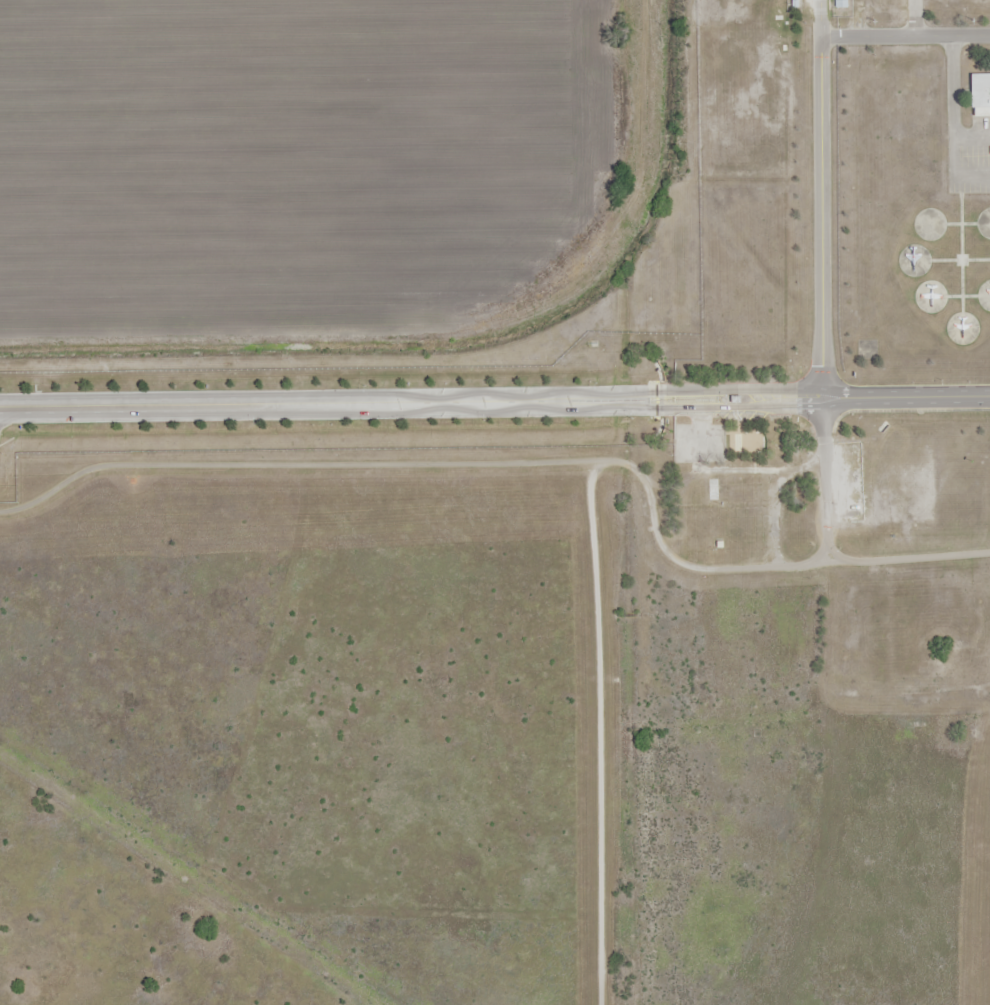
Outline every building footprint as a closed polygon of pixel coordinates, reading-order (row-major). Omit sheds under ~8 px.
[(973,117),(989,117),(989,74),(972,74),(973,117)]
